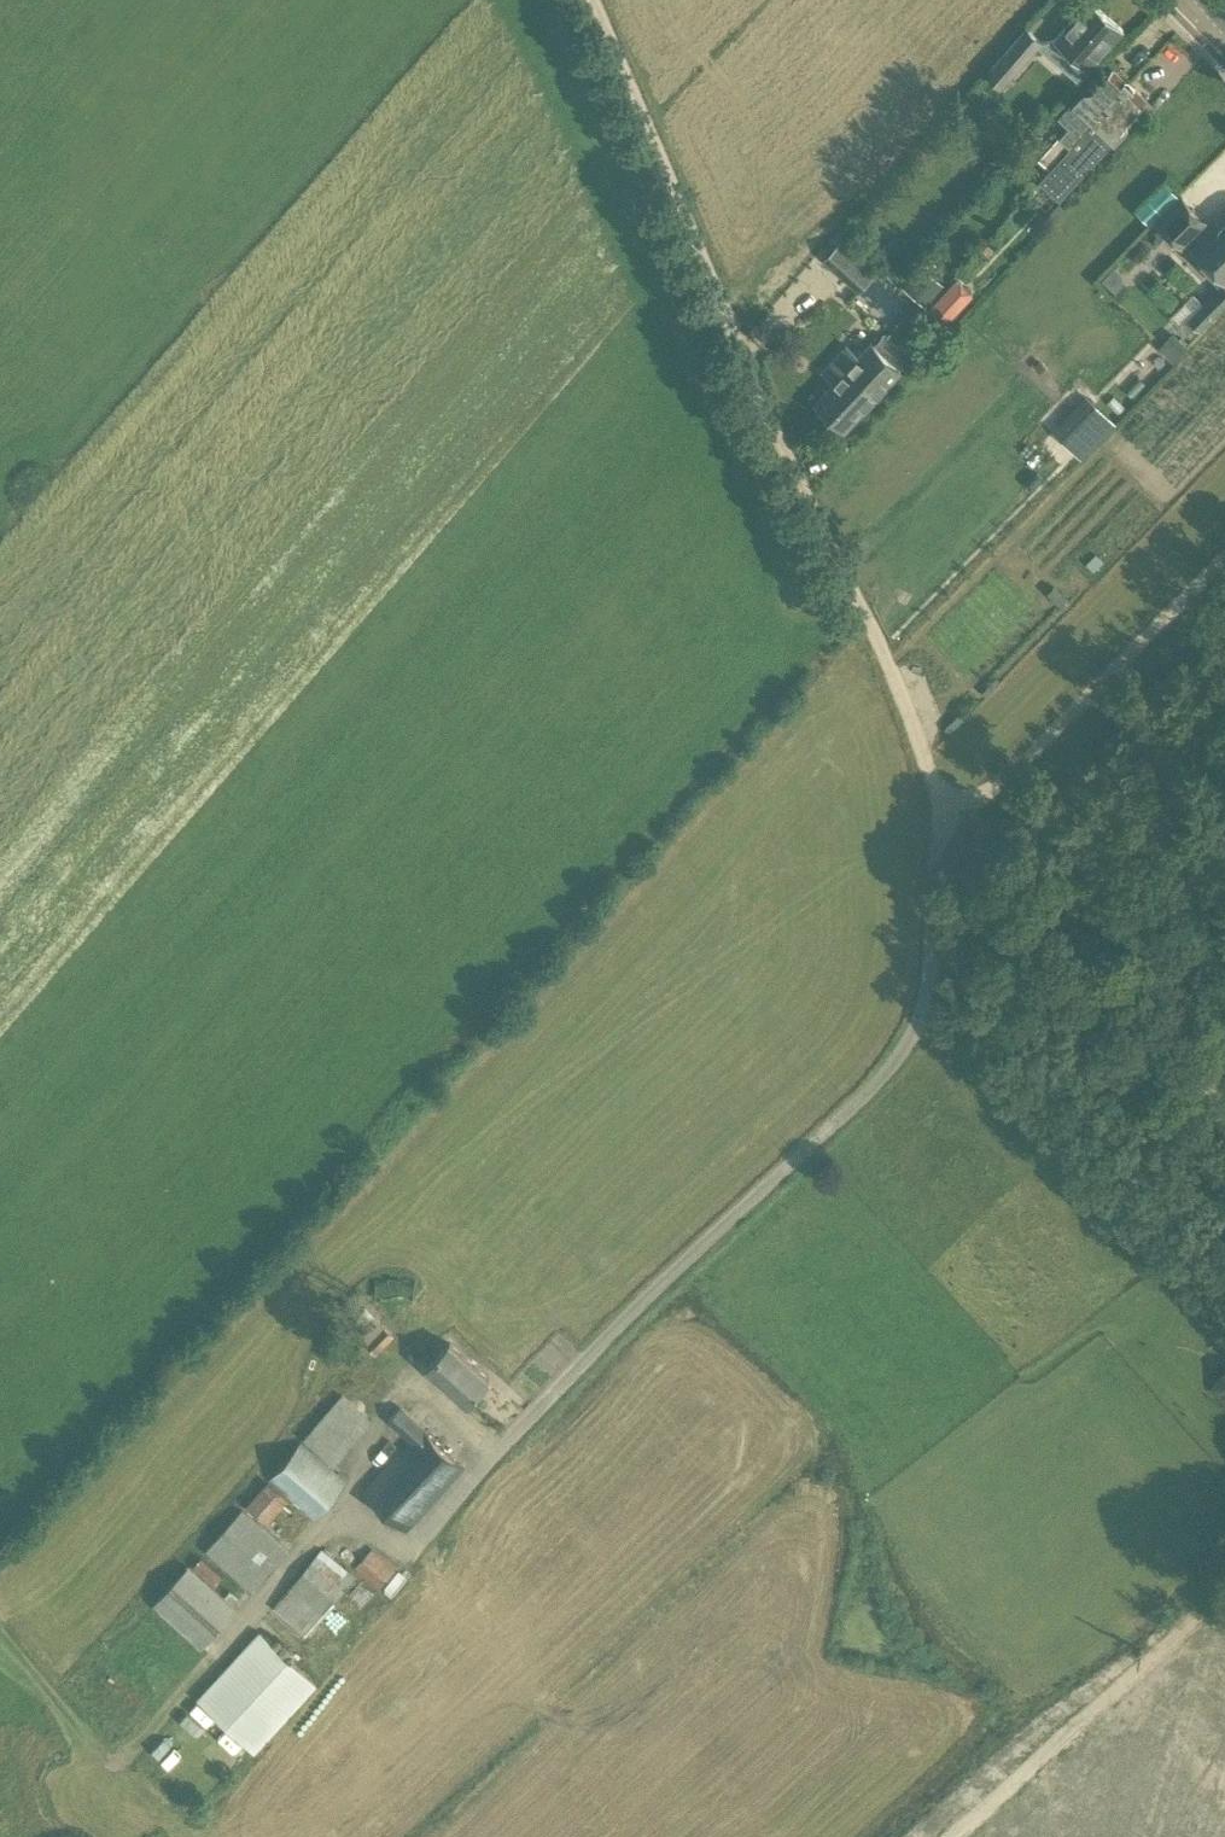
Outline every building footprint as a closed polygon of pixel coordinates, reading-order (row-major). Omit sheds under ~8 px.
[(1053,39),(1088,69),(1122,30),(1088,0),(1087,0),(1053,39)] [(1027,26),(986,73),(1006,88),(1014,81),(1010,78),(1043,40),(1027,26)] [(1074,123),(1083,131),(1093,121),(1128,82),(1112,67),(1092,89),(1083,89),(1062,112),(1074,123)] [(1114,141),(1126,129),(1125,120),(1145,99),(1128,82),(1093,121),(1083,131),(1055,162),(1056,162),(1038,181),(1057,199),(1113,139),(1114,141)] [(1055,162),(1083,131),(1074,123),(1060,137),(1058,136),(1037,158),(1048,168),(1054,161),(1055,162)] [(1194,231),(1203,241),(1190,254),(1217,281),(1224,273),(1224,214),(1207,232),(1200,225),(1204,220),(1180,196),(1156,220),(1180,244),(1194,231)] [(1051,226),(1066,209),(1059,202),(1048,215),(1049,225),(1051,226)] [(857,291),(877,270),(841,238),(823,259),(857,291)] [(955,280),(926,311),(943,326),(972,294),(955,280)] [(1224,302),(1224,284),(1223,282),(1188,316),(1200,327),(1224,302)] [(1172,309),(1182,320),(1199,303),(1189,292),(1172,309)] [(815,400),(829,414),(895,343),(885,334),(876,343),(871,339),(858,353),(847,343),(822,370),(833,380),(815,400)] [(1186,349),(1176,339),(1162,352),(1173,363),(1186,349)] [(895,343),(829,414),(844,428),(909,356),(895,343)] [(1081,457),(1114,421),(1089,398),(1056,434),(1081,457)] [(376,1353),(393,1334),(383,1324),(366,1308),(341,1334),(349,1343),(358,1335),(365,1343),(376,1353)] [(467,1404),(489,1379),(449,1343),(427,1367),(467,1404)] [(1220,1374),(1211,1388),(1224,1403),(1224,1369),(1220,1374)] [(333,1463),(371,1420),(342,1394),(304,1438),(333,1463)] [(405,1530),(464,1466),(399,1407),(388,1420),(396,1427),(411,1440),(363,1492),(405,1530)] [(345,1481),(300,1443),(249,1502),(270,1520),(290,1497),(314,1517),(345,1481)] [(253,1591),(288,1551),(241,1509),(206,1549),(253,1591)] [(305,1634),(340,1593),(346,1570),(321,1550),(273,1608),(305,1634)] [(201,1647),(237,1609),(189,1564),(153,1602),(201,1647)] [(253,1750),(315,1683),(260,1632),(198,1699),(253,1750)]
